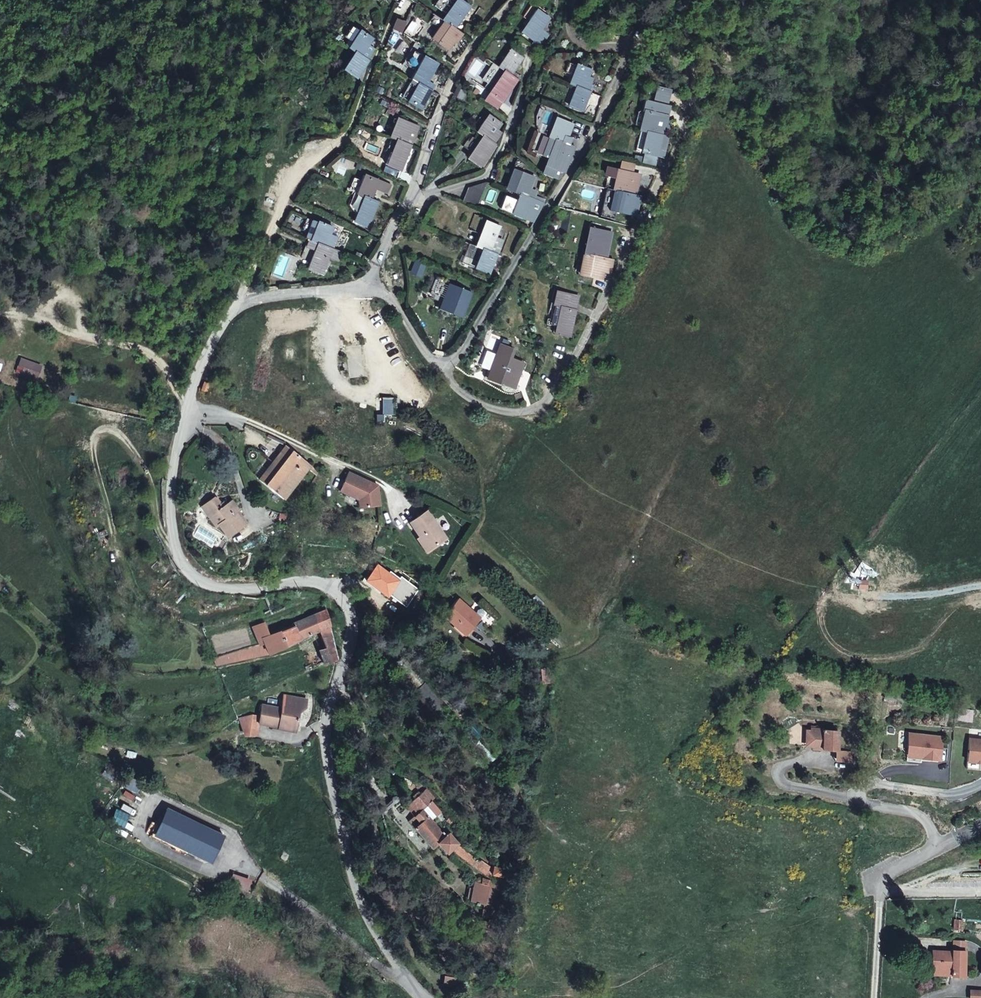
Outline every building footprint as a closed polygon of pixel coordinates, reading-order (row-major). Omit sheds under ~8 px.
[(470,5),(462,0),(435,0),(432,3),(448,14),(443,21),(446,24),(449,26),(454,29),(470,5)] [(519,32),(522,34),(538,9),(536,8),(519,32)] [(538,9),(522,34),(532,41),(531,43),(539,49),(550,34),(543,30),(551,18),(538,9)] [(434,42),(437,44),(449,26),(446,24),(434,42)] [(449,26),(437,44),(449,52),(461,34),(454,29),(449,26)] [(361,57),(369,45),(373,39),(360,29),(358,31),(354,28),(347,39),(351,41),(347,48),(354,52),(356,54),(361,57)] [(375,49),(369,45),(361,57),(367,61),(375,49)] [(496,66),(499,68),(513,50),(509,47),(496,66)] [(513,50),(499,68),(502,71),(504,69),(506,71),(511,75),(523,58),(513,50)] [(341,70),(344,72),(356,54),(354,52),(341,70)] [(356,54),(344,72),(355,79),(367,61),(361,57),(356,54)] [(410,80),(413,81),(426,56),(424,55),(410,80)] [(426,56),(413,81),(416,83),(420,85),(425,88),(439,63),(426,56)] [(567,84),(570,85),(578,64),(575,63),(567,84)] [(578,64),(570,85),(574,87),(575,85),(579,86),(591,91),(593,83),(591,82),(596,70),(578,64)] [(486,92),(490,95),(506,71),(504,69),(502,71),(486,92)] [(506,71),(490,95),(501,103),(517,79),(511,75),(506,71)] [(406,102),(409,104),(420,85),(416,83),(406,102)] [(420,85),(409,104),(421,111),(431,92),(425,88),(420,85)] [(452,93),(465,99),(468,90),(455,85),(452,93)] [(567,107),(570,108),(579,86),(575,85),(574,87),(567,107)] [(579,86),(570,108),(583,113),(591,91),(579,86)] [(654,104),(666,107),(669,93),(657,90),(654,104)] [(639,125),(642,110),(639,109),(636,111),(633,124),(639,125)] [(646,109),(641,129),(663,134),(663,131),(664,131),(667,119),(663,118),(658,117),(660,112),(652,110),(648,109),(646,109)] [(474,131),(477,133),(490,115),(488,113),(474,131)] [(490,115),(477,133),(481,136),(482,134),(485,136),(491,140),(503,123),(490,115)] [(547,137),(551,138),(560,117),(556,116),(547,137)] [(394,131),(391,138),(396,140),(399,142),(411,146),(419,125),(399,117),(398,118),(396,117),(391,130),(394,131)] [(560,117),(551,138),(554,139),(555,138),(558,139),(566,142),(569,135),(567,134),(572,122),(560,117)] [(636,151),(657,156),(659,149),(665,151),(668,138),(662,136),(663,134),(641,129),(636,151)] [(466,158),(469,160),(485,136),(482,134),(481,136),(466,158)] [(485,136),(469,160),(480,168),(496,143),(491,140),(485,136)] [(541,172),(544,173),(558,139),(555,138),(554,139),(541,172)] [(558,139),(544,173),(557,179),(561,168),(566,170),(576,146),(569,143),(566,142),(558,139)] [(385,165),(389,166),(399,142),(396,140),(385,165)] [(399,142),(389,166),(401,171),(411,146),(399,142)] [(623,161),(621,169),(631,171),(633,163),(623,161)] [(631,171),(620,169),(610,167),(609,174),(615,176),(618,176),(616,188),(618,189),(621,189),(629,191),(635,193),(638,179),(631,178),(633,171),(631,171)] [(528,197),(536,176),(522,171),(522,172),(517,170),(516,171),(508,190),(521,194),(522,195),(528,197)] [(356,193),(359,194),(367,174),(364,173),(356,193)] [(367,174),(359,194),(362,196),(365,197),(372,199),(380,179),(367,174)] [(621,189),(616,212),(630,215),(635,193),(629,191),(621,189)] [(505,211),(514,215),(528,220),(532,221),(544,203),(543,203),(535,200),(528,197),(522,195),(521,194),(518,201),(511,198),(505,211)] [(352,221),(355,222),(365,197),(362,196),(352,221)] [(365,197),(355,222),(368,228),(378,202),(372,199),(365,197)] [(299,220),(288,216),(281,228),(293,233),(299,220)] [(326,246),(331,233),(334,226),(318,220),(317,221),(312,234),(307,232),(304,237),(308,239),(326,246)] [(312,220),(307,232),(312,234),(317,221),(312,220)] [(484,220),(475,245),(479,247),(488,221),(484,220)] [(501,226),(488,221),(479,247),(491,252),(501,226)] [(582,253),(585,254),(592,226),(589,225),(582,253)] [(592,226),(585,254),(599,257),(605,229),(592,226)] [(338,236),(331,233),(326,246),(333,248),(338,236)] [(315,257),(310,270),(316,272),(322,275),(329,259),(337,262),(342,253),(333,248),(326,246),(308,239),(303,252),(312,256),(315,257)] [(491,252),(479,247),(475,245),(469,243),(461,264),(489,274),(497,254),(491,252)] [(599,257),(585,254),(581,275),(602,279),(604,272),(611,273),(613,260),(599,257)] [(307,269),(310,270),(315,257),(312,256),(307,269)] [(435,308),(439,309),(449,282),(446,281),(435,308)] [(449,282),(439,309),(452,314),(462,287),(449,282)] [(568,306),(571,293),(554,289),(551,303),(568,306)] [(579,295),(571,293),(568,306),(576,308),(579,295)] [(569,337),(576,308),(568,306),(551,303),(550,307),(552,307),(550,319),(547,318),(546,323),(554,324),(552,333),(569,337)] [(501,376),(498,384),(511,388),(521,361),(506,355),(505,357),(501,355),(498,355),(494,359),(489,371),(498,375),(501,376)] [(382,403),(382,414),(383,414),(391,414),(392,403),(382,403)] [(292,451),(285,445),(272,462),(279,468),(292,451)] [(309,465),(292,451),(279,468),(272,462),(265,471),(259,479),(283,499),(309,465)] [(340,492),(358,501),(359,509),(380,507),(377,486),(349,473),(344,483),(340,492)] [(231,500),(225,504),(222,506),(219,503),(214,496),(200,506),(214,527),(218,525),(223,531),(227,536),(247,522),(231,500)] [(418,536),(426,549),(445,537),(427,510),(409,522),(418,536)] [(424,551),(426,549),(418,536),(415,538),(424,551)] [(469,610),(470,608),(457,597),(442,615),(453,625),(464,634),(478,618),(469,610)] [(263,643),(266,654),(317,631),(318,631),(324,647),(317,650),(322,664),(337,658),(325,609),(293,621),(295,626),(277,632),(267,610),(261,613),(254,615),(257,624),(251,627),(258,645),(263,643)] [(258,645),(214,657),(217,664),(266,654),(263,643),(258,645)] [(261,703),(257,724),(275,728),(274,729),(295,733),(299,713),(302,711),(306,708),(307,699),(283,695),(281,707),(261,703)] [(837,750),(839,730),(811,728),(811,735),(813,741),(812,746),(812,748),(837,750)] [(938,758),(939,735),(907,732),(906,742),(905,752),(919,753),(919,756),(938,758)] [(968,736),(966,759),(980,760),(980,738),(968,736)] [(919,753),(905,752),(904,759),(919,760),(919,756),(919,753)] [(980,760),(966,759),(966,766),(979,767),(980,760)] [(451,849),(457,844),(447,832),(444,834),(430,818),(436,813),(428,803),(430,802),(419,789),(411,796),(403,804),(418,822),(414,826),(431,847),(436,843),(445,853),(451,849)] [(167,807),(153,836),(210,863),(217,849),(224,835),(167,807)] [(451,849),(490,879),(492,870),(457,844),(451,849)] [(232,876),(228,885),(246,892),(250,881),(232,876)] [(481,877),(480,883),(488,885),(490,879),(481,877)] [(472,881),(468,900),(484,904),(488,885),(480,883),(472,881)] [(949,972),(949,976),(950,976),(965,977),(966,950),(951,949),(951,951),(932,949),(931,971),(949,972)]
